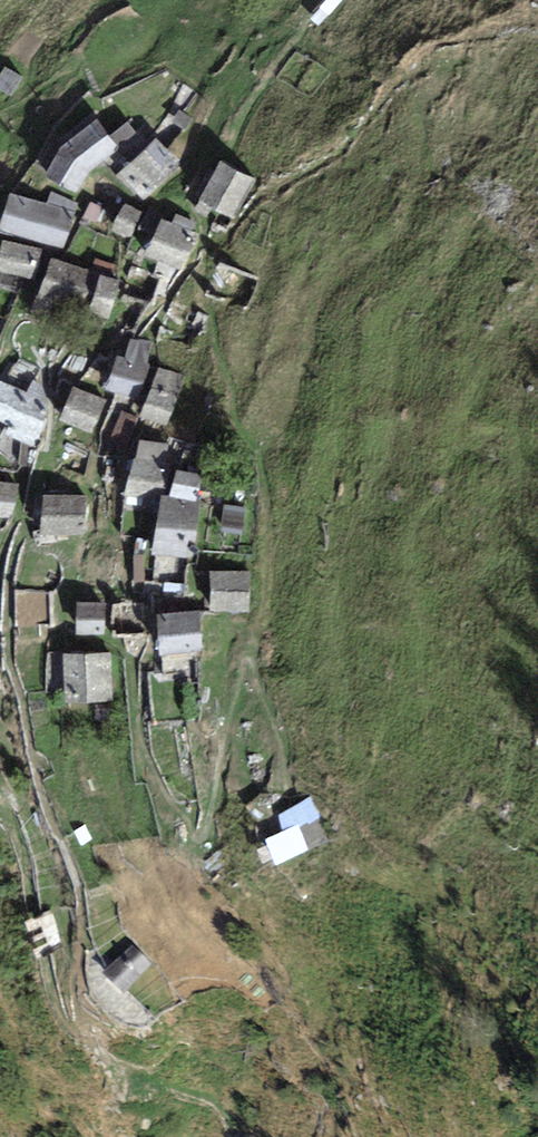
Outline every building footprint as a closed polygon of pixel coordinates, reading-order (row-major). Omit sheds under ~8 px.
[(5,67),(0,76),(0,89),(11,95),(22,77),(5,67)] [(117,148),(96,121),(61,148),(46,174),(76,191),(87,171),(117,148)] [(180,163),(156,140),(120,176),(144,199),(180,163)] [(254,180),(221,163),(202,200),(234,217),(254,180)] [(72,212),(10,195),(1,229),(63,246),(72,212)] [(101,207),(90,201),(84,214),(95,220),(101,207)] [(142,212),(126,205),(114,230),(129,238),(142,212)] [(196,235),(162,221),(148,254),(182,268),(196,235)] [(4,241),(0,258),(0,271),(34,278),(40,250),(4,241)] [(119,282),(51,260),(34,311),(47,315),(52,299),(107,317),(119,282)] [(125,359),(119,357),(108,389),(139,399),(149,366),(146,365),(152,344),(131,341),(125,359)] [(183,377),(159,369),(142,415),(166,424),(183,377)] [(0,381),(0,420),(11,425),(7,433),(34,446),(45,422),(47,409),(46,399),(43,389),(33,381),(27,394),(0,381)] [(105,401),(74,388),(60,420),(92,433),(105,401)] [(136,459),(133,459),(127,493),(161,499),(167,464),(163,463),(166,445),(139,440),(136,459)] [(201,475),(176,471),(172,495),(197,500),(201,475)] [(12,518),(17,486),(0,483),(0,516),(12,518)] [(86,497),(43,496),(43,533),(85,533),(86,497)] [(199,500),(162,496),(155,552),(192,556),(199,500)] [(245,508),(225,505),(221,531),(241,534),(245,508)] [(249,573),(211,572),(210,610),(247,611),(249,573)] [(105,604),(78,603),(77,633),(104,634),(105,604)] [(198,612),(157,615),(161,653),(201,650),(198,612)] [(110,654),(65,656),(66,701),(111,699),(110,654)] [(285,832),(267,840),(277,863),(328,840),(310,801),(277,816),(285,832)] [(150,964),(131,945),(104,972),(124,992),(150,964)]
